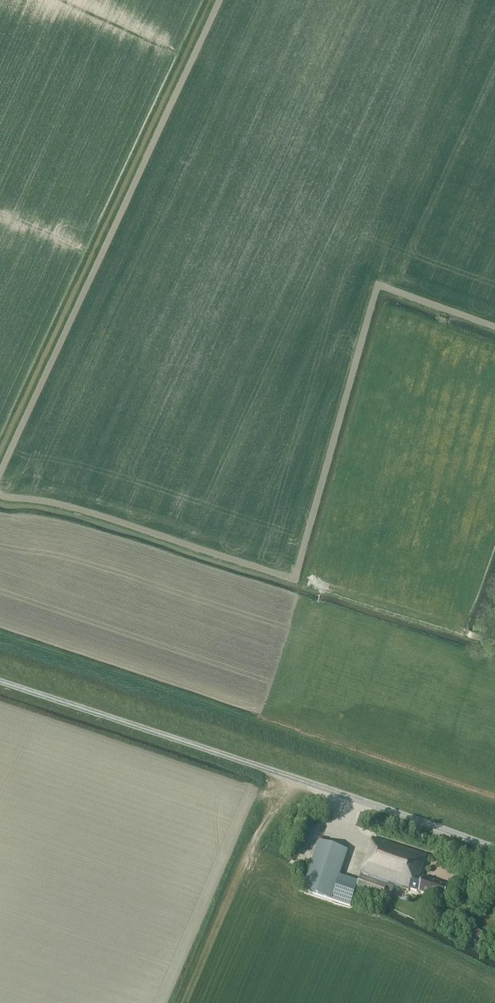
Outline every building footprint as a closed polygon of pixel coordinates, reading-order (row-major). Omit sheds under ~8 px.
[(382,899),(387,884),(366,878),(367,878),(408,891),(409,889),(444,900),(449,887),(422,878),(429,856),(373,838),(354,897),(364,900),(366,894),(382,899)] [(331,901),(348,852),(320,842),(303,891),(331,901)]
